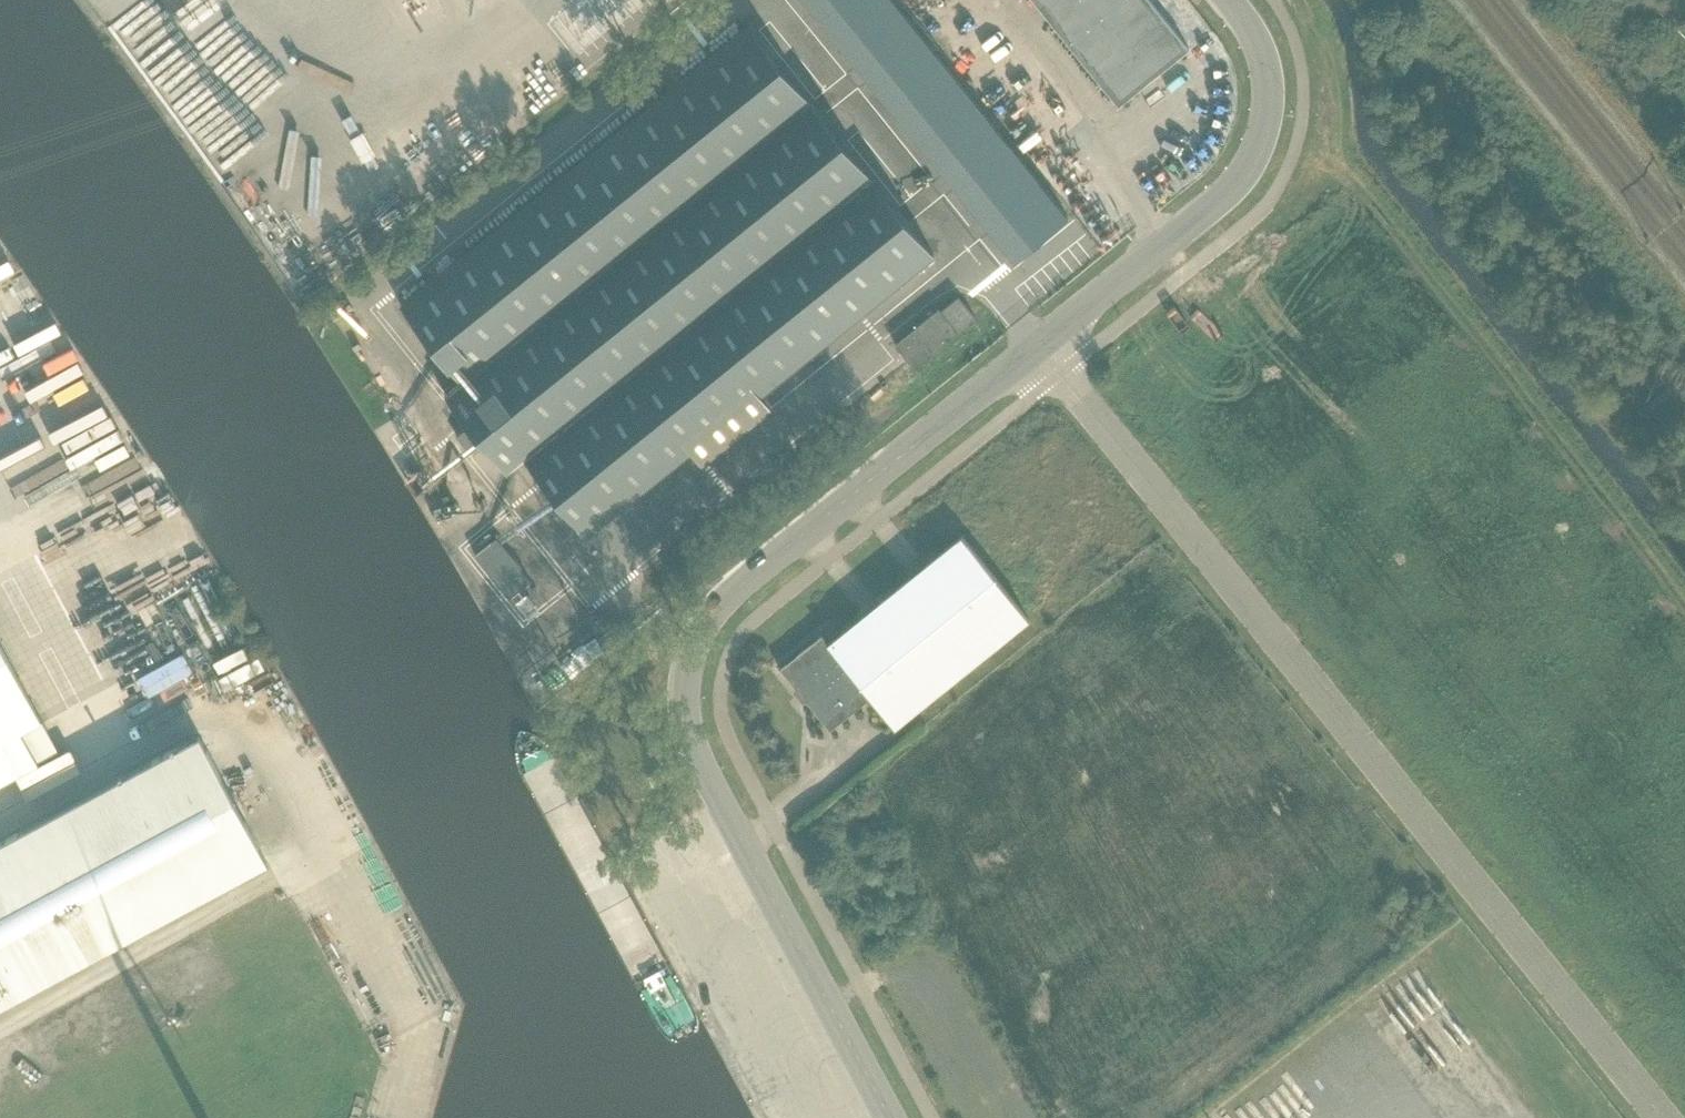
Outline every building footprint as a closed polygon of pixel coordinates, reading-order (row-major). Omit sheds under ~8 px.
[(1188,46),(1151,0),(1036,0),(1118,102),(1188,46)] [(447,393),(508,469),(526,454),(588,530),(933,253),(748,23),(403,301),(465,378),(447,393)] [(915,366),(977,317),(959,294),(941,308),(940,305),(915,325),(917,328),(897,344),(915,366)] [(894,726),(1029,617),(962,535),(828,642),(821,634),(780,668),(830,730),(870,697),(894,726)] [(508,596),(528,579),(493,536),(473,553),(508,596)] [(59,751),(0,641),(0,783),(59,751)] [(268,861),(200,735),(0,842),(0,1005),(268,861)] [(654,788),(667,780),(662,771),(649,778),(654,788)]
